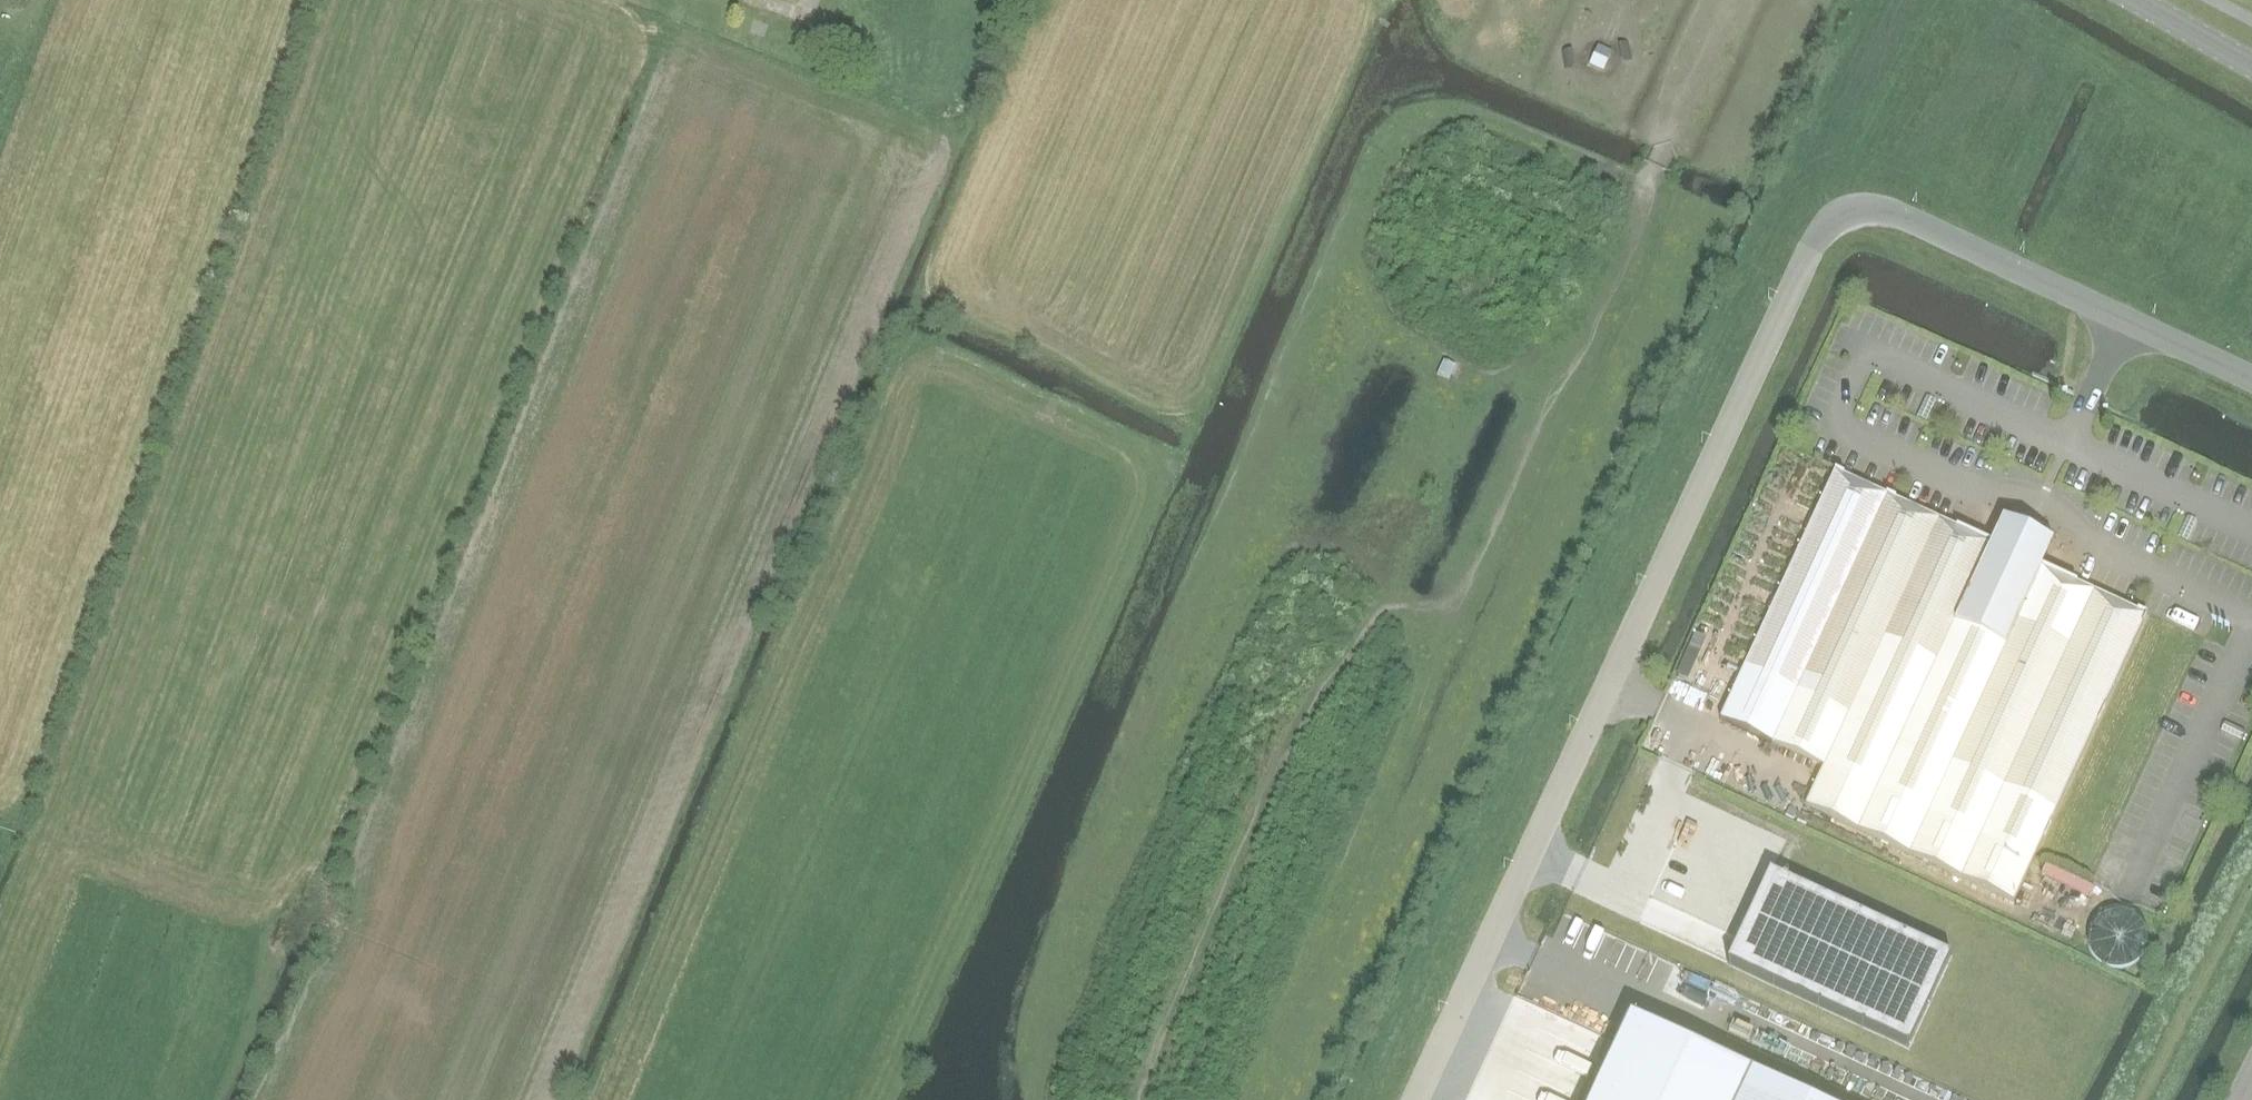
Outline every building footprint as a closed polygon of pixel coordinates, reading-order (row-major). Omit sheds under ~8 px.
[(1824,767),(1806,806),(2014,902),(2035,858),(2096,725),(2147,615),(2075,581),(2042,566),(2048,555),(2023,543),(1997,531),(1992,543),(1959,527),(1834,470),(1719,719),(1824,767)] [(1736,759),(1725,784),(1788,811),(1799,786),(1736,759)] [(1764,869),(1722,960),(1902,1043),(1944,952),(1764,869)] [(2088,933),(2088,940),(2089,947),(2092,954),(2097,959),(2102,964),(2107,966),(2114,968),(2121,968),(2130,966),(2136,963),(2141,958),(2144,953),(2147,948),(2148,941),(2148,934),(2147,928),(2144,921),(2139,915),(2135,911),(2130,909),(2126,908),(2122,908),(2116,908),(2109,909),(2102,912),(2096,917),(2093,922),(2090,927),(2088,933)] [(1632,1018),(1594,1099),(1810,1099),(1632,1018)]
